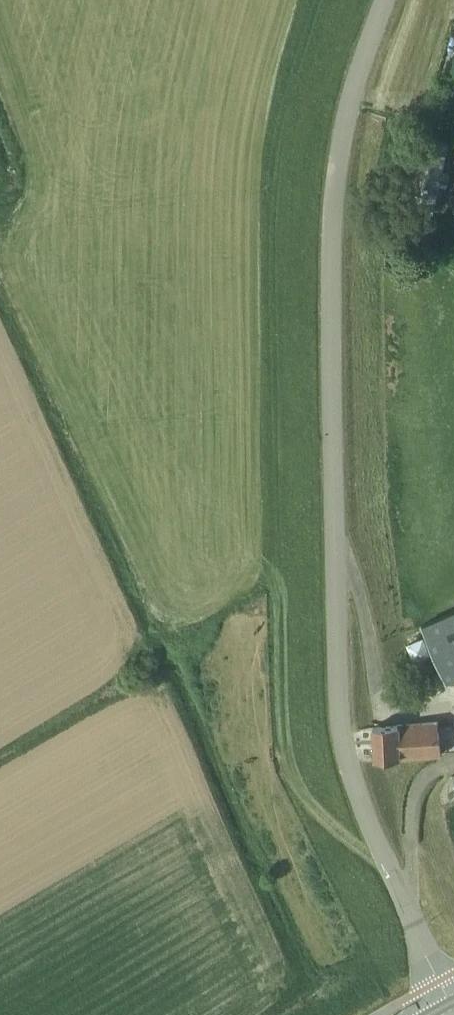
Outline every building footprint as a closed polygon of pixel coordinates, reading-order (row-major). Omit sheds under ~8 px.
[(452,143),(420,137),(408,199),(439,205),(443,187),(445,188),(449,168),(447,168),(452,143)] [(422,624),(447,682),(453,679),(453,610),(422,624)] [(408,645),(414,660),(429,654),(423,640),(408,645)] [(441,753),(437,718),(372,726),(376,761),(441,753)]
